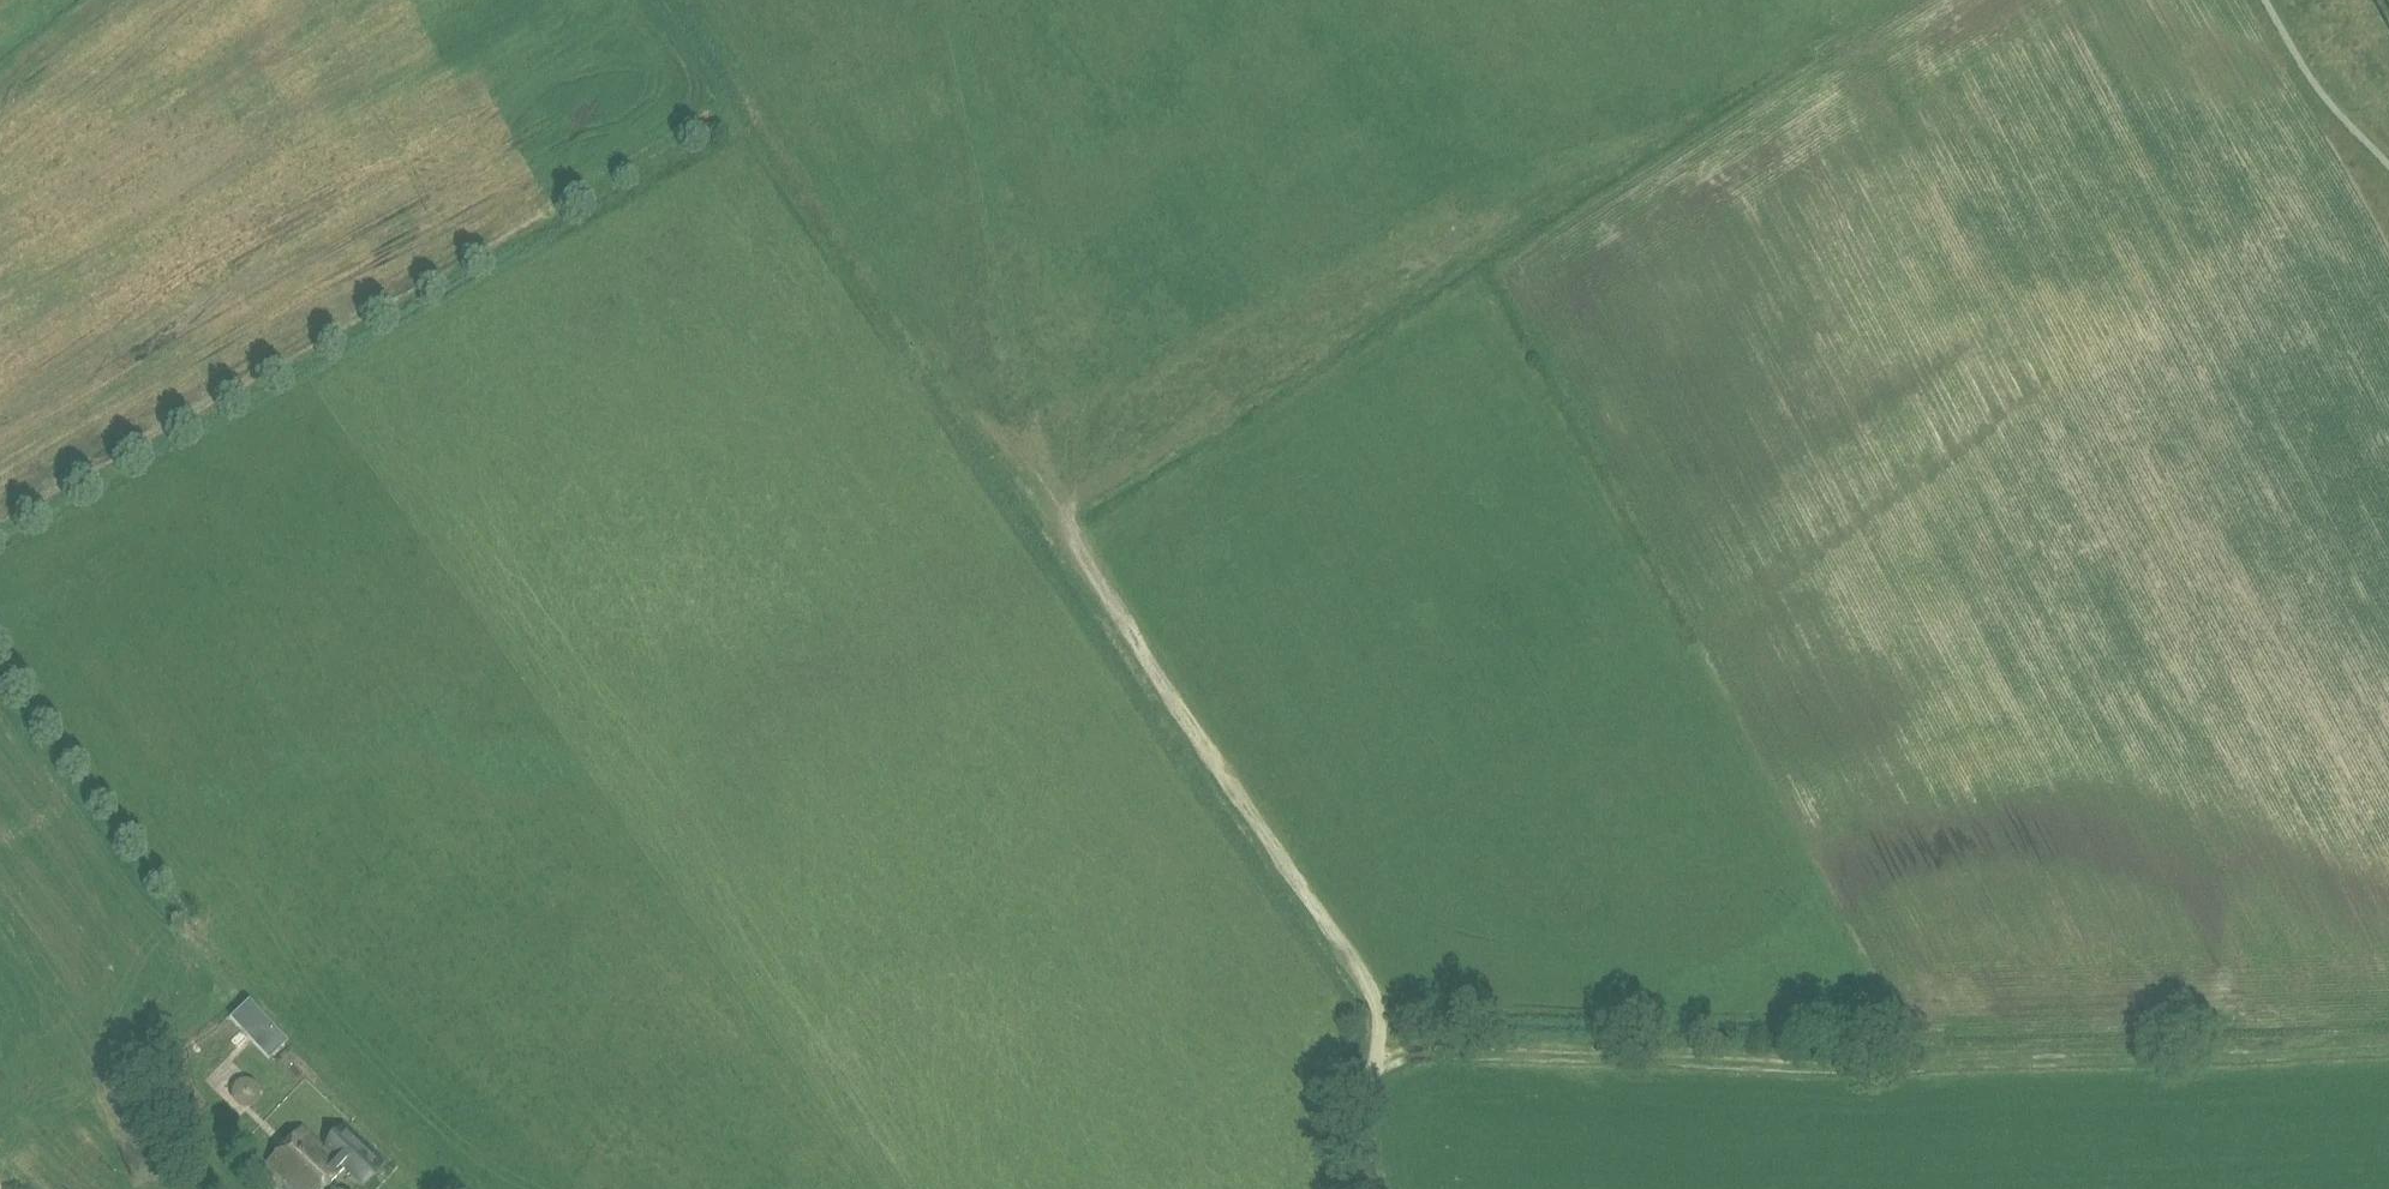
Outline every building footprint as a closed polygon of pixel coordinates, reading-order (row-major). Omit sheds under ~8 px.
[(288,1041),(249,1000),(231,1018),(270,1059),(288,1041)] [(302,1127),(268,1162),(297,1188),(325,1188),(346,1167),(361,1182),(379,1163),(344,1128),(324,1148),(302,1127)]
